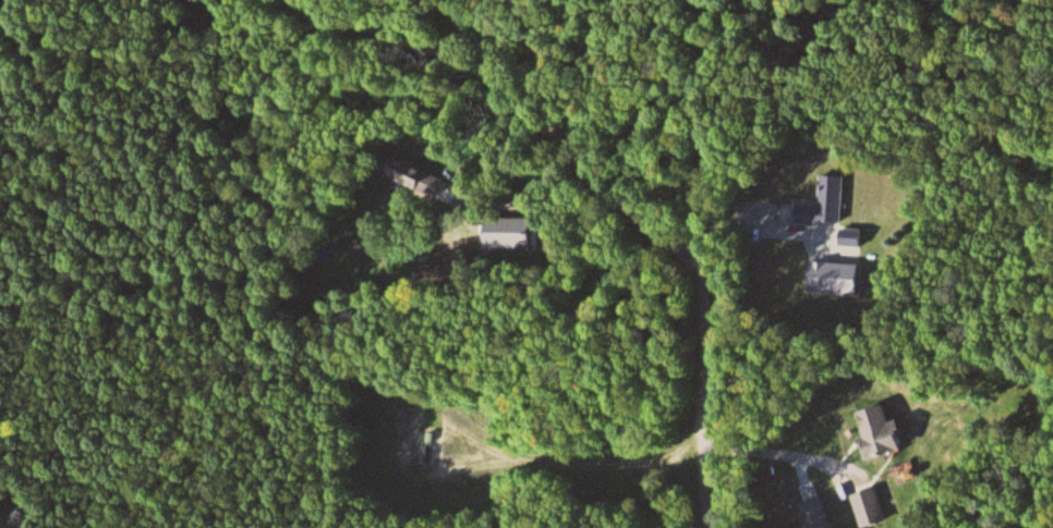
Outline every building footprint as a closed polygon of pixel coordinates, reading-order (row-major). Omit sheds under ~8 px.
[(421,182),(423,160),(398,157),(395,179),(421,182)] [(802,221),(849,221),(849,173),(825,173),(825,202),(802,201),(802,221)] [(907,419),(896,421),(892,403),(864,410),(875,455),(913,445),(907,419)] [(856,494),(867,527),(894,519),(883,485),(856,494)] [(810,527),(838,527),(830,495),(804,501),(810,527)]
